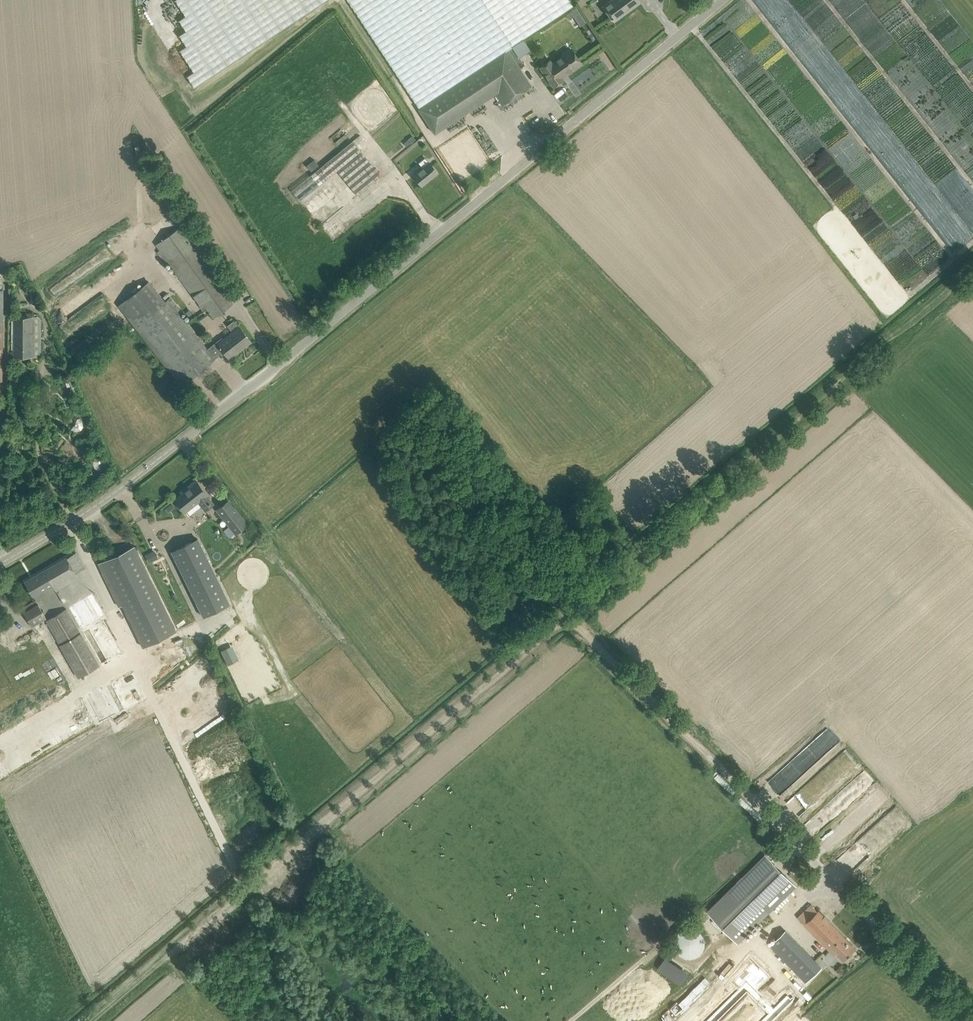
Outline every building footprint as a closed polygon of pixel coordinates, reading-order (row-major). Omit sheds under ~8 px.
[(186,16),(179,20),(186,31),(179,35),(186,46),(179,50),(194,72),(187,76),(194,87),(326,0),(175,0),(186,16)] [(419,108),(419,109),(435,133),(495,94),(502,105),(531,86),(520,68),(525,65),(519,57),(530,50),(523,39),(573,6),(569,0),(348,0),(419,108)] [(603,6),(614,22),(640,2),(638,0),(611,0),(603,6)] [(573,28),(585,24),(579,8),(568,12),(573,28)] [(540,67),(554,87),(564,80),(562,77),(567,73),(567,74),(582,64),(572,50),(563,57),(563,56),(552,63),(550,60),(540,67)] [(327,162),(292,191),(300,201),(337,170),(357,195),(381,176),(352,141),(327,162)] [(479,149),(486,157),(492,152),(485,144),(479,149)] [(422,168),(413,175),(422,186),(438,173),(429,162),(429,163),(425,158),(419,163),(422,168)] [(159,250),(157,252),(166,264),(168,262),(198,302),(201,299),(214,317),(233,303),(190,244),(178,228),(156,245),(159,250)] [(215,359),(210,353),(208,355),(196,340),(199,337),(180,313),(182,312),(171,297),(165,301),(149,281),(118,305),(131,321),(162,361),(176,379),(182,386),(215,359)] [(16,356),(31,356),(40,356),(41,317),(16,317),(16,356)] [(219,346),(211,352),(215,358),(224,351),(229,358),(250,341),(239,327),(224,339),(218,344),(219,346)] [(175,500),(184,512),(198,501),(206,511),(214,505),(206,495),(207,494),(196,480),(185,489),(187,491),(175,500)] [(215,510),(235,535),(249,524),(229,499),(215,510)] [(171,503),(165,508),(168,512),(174,507),(171,503)] [(172,552),(204,617),(230,604),(198,539),(172,552)] [(119,607),(122,605),(142,647),(176,631),(135,546),(98,563),(119,607)] [(154,551),(146,555),(149,562),(157,558),(154,551)] [(67,557),(24,582),(33,596),(46,588),(49,592),(55,588),(56,590),(78,577),(75,573),(84,567),(81,561),(76,553),(67,558),(67,557)] [(82,632),(101,665),(123,652),(103,617),(105,615),(93,593),(68,608),(82,632)] [(24,613),(32,627),(46,618),(38,604),(24,613)] [(59,646),(78,678),(100,665),(67,608),(46,621),(60,645),(59,646)] [(81,699),(95,725),(147,697),(134,671),(81,699)] [(821,758),(838,741),(827,729),(809,746),(821,758)] [(827,795),(858,765),(847,755),(816,784),(827,795)] [(9,772),(0,757),(0,777),(9,772)] [(796,887),(766,857),(708,914),(736,943),(768,912),(769,913),(796,887)] [(798,917),(831,951),(835,955),(837,953),(844,961),(856,949),(830,922),(830,921),(824,916),(818,910),(818,911),(811,904),(798,917)] [(675,941),(676,946),(678,951),(681,955),(685,957),(691,957),(696,956),(700,954),(703,950),(705,946),(706,940),(704,936),(701,931),(697,928),(693,927),(688,927),(683,929),(679,932),(676,936),(675,941)] [(769,946),(805,983),(821,967),(785,930),(769,946)] [(690,1020),(781,1020),(796,1006),(783,993),(790,987),(770,968),(764,974),(751,961),(690,1020)]
